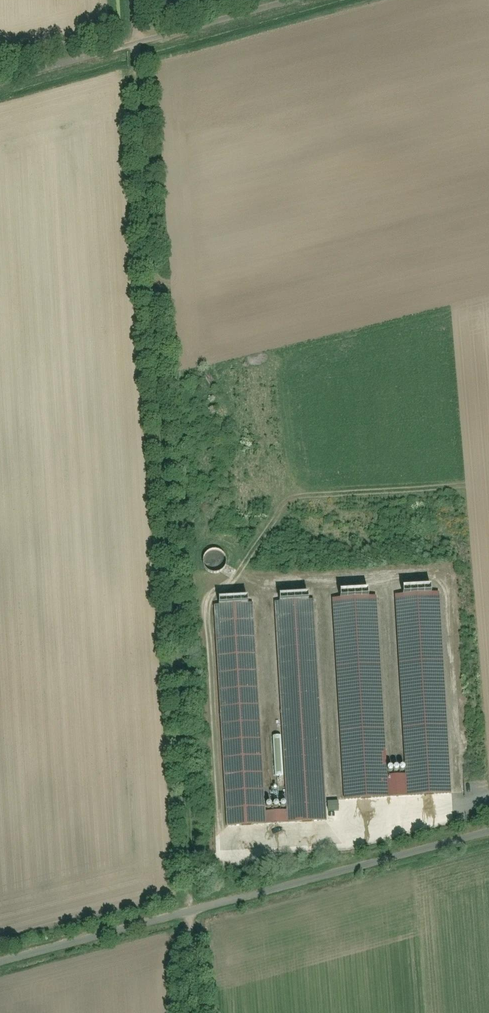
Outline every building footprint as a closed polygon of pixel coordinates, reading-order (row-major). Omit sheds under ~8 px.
[(250,604),(241,604),(241,599),(213,600),(213,606),(210,606),(223,827),(263,824),(290,823),(290,822),(323,820),(310,601),(302,602),(301,596),(274,598),(274,603),(272,604),(284,811),(262,812),(250,604)] [(216,859),(206,860),(207,869),(217,869),(216,859)]
